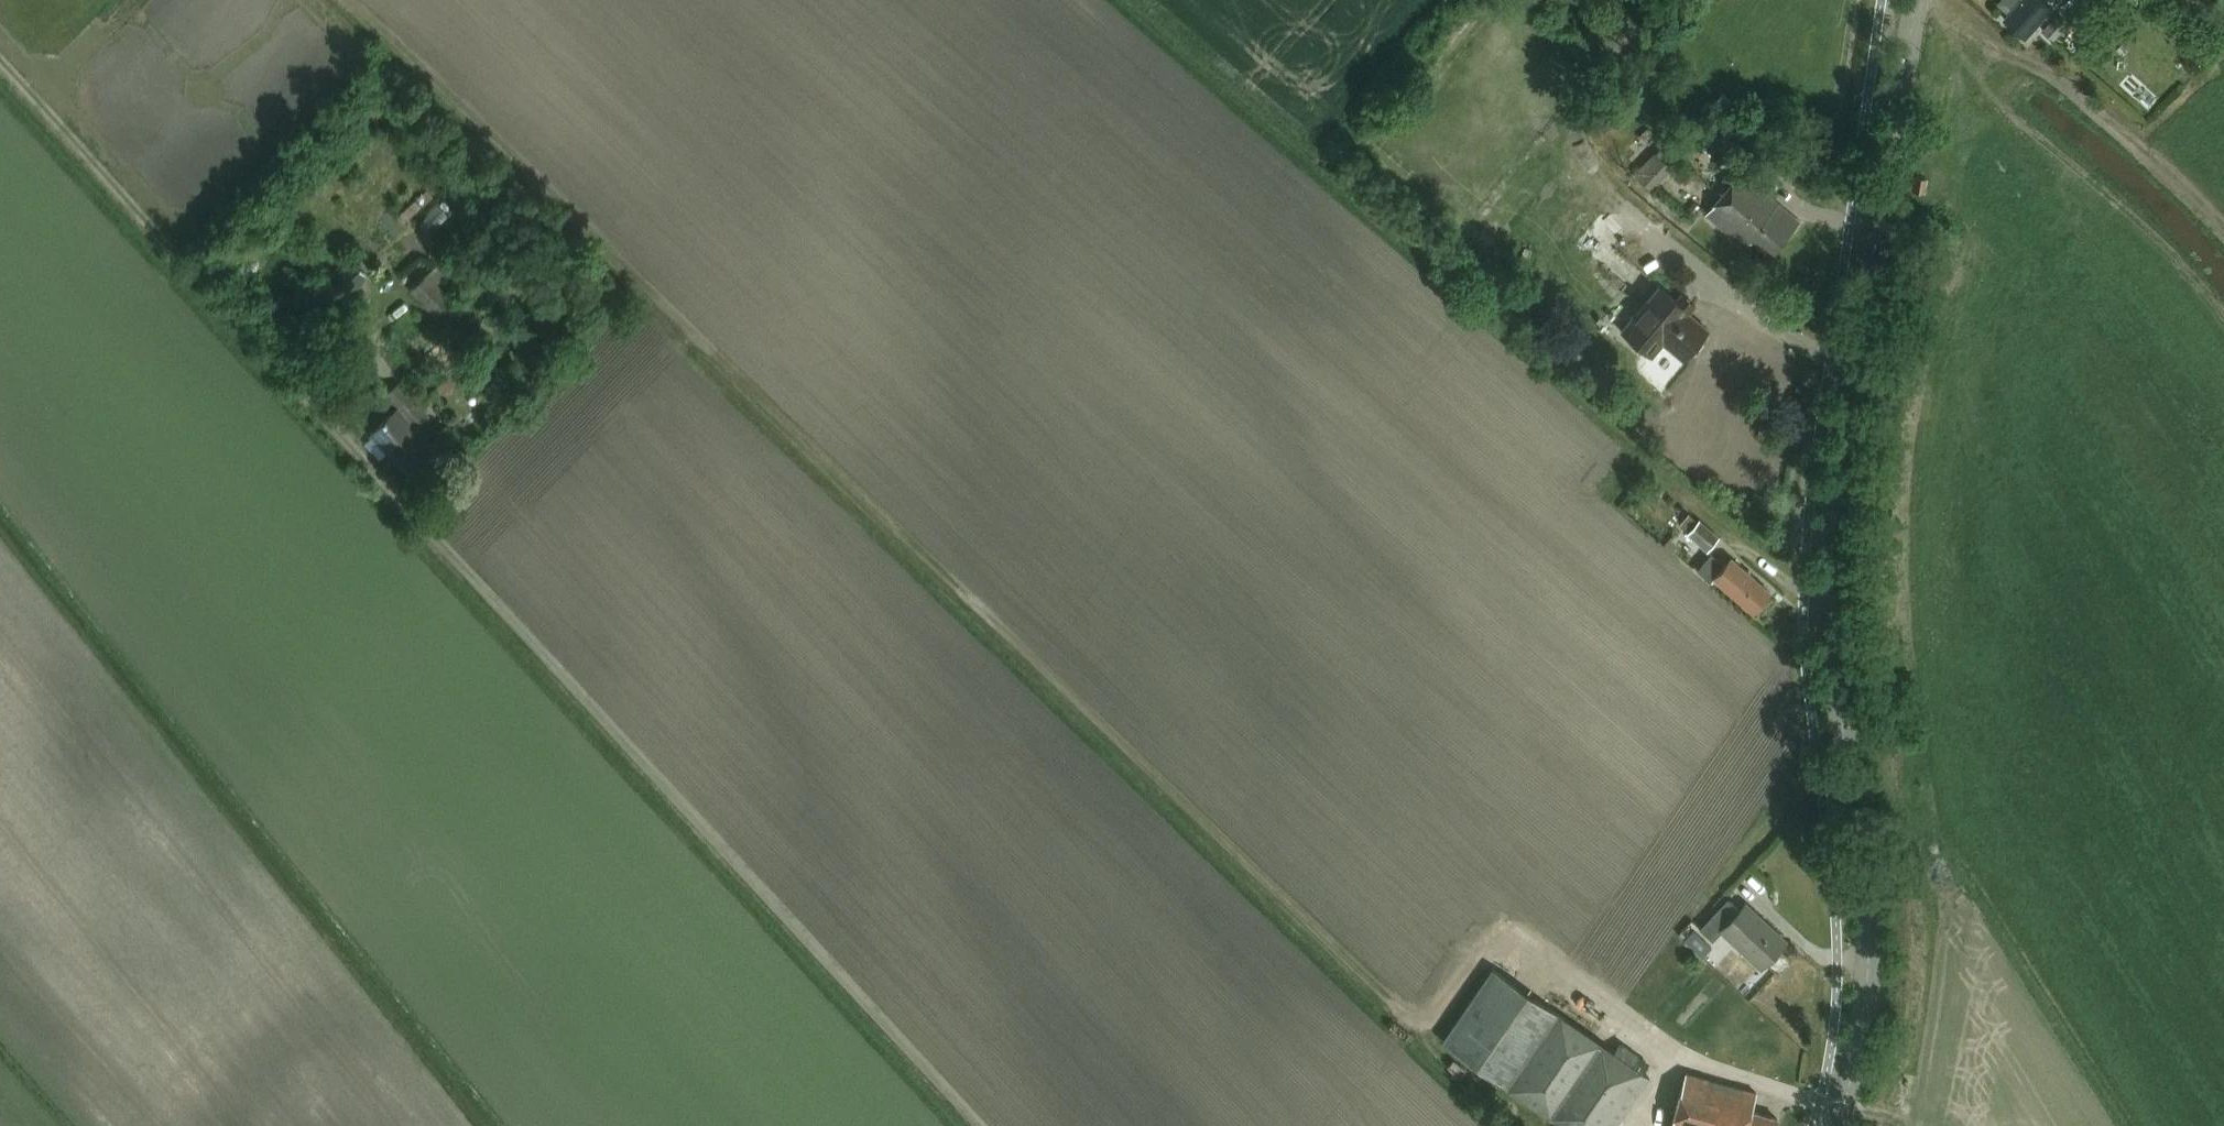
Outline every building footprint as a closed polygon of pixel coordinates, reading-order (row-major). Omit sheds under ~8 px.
[(2005,19),(2027,38),(2053,8),(2044,0),(2022,0),(2005,19)] [(2057,17),(2043,32),(2055,42),(2068,26),(2057,17)] [(1746,117),(1722,93),(1713,102),(1737,126),(1746,117)] [(1665,143),(1634,178),(1650,192),(1669,170),(1666,168),(1678,155),(1665,143)] [(1747,245),(1755,235),(1773,251),(1798,221),(1742,173),(1706,215),(1732,237),(1734,234),(1747,245)] [(1916,176),(1913,190),(1922,192),(1924,177),(1916,176)] [(430,232),(448,214),(438,204),(419,222),(430,232)] [(318,290),(337,308),(369,276),(350,257),(318,290)] [(435,266),(409,291),(433,317),(452,299),(436,283),(444,276),(435,266)] [(1651,357),(1662,344),(1683,361),(1708,331),(1688,313),(1694,306),(1680,294),(1675,301),(1658,287),(1620,332),(1651,357)] [(439,463),(433,457),(438,452),(417,428),(430,417),(400,382),(387,394),(399,408),(368,434),(400,471),(403,468),(411,477),(416,473),(421,478),(439,463)] [(1718,537),(1698,520),(1697,521),(1688,513),(1679,524),(1688,532),(1686,534),(1706,551),(1718,537)] [(1709,581),(1712,578),(1752,613),(1769,593),(1732,561),(1726,568),(1710,554),(1696,570),(1709,581)] [(1712,941),(1721,932),(1759,968),(1784,942),(1744,904),(1739,910),(1728,900),(1699,929),(1712,941)] [(1650,1079),(1491,970),(1441,1042),(1563,1125),(1618,1125),(1650,1079)] [(1674,1125),(1777,1125),(1780,1117),(1754,1110),(1759,1092),(1688,1073),(1674,1125)]
